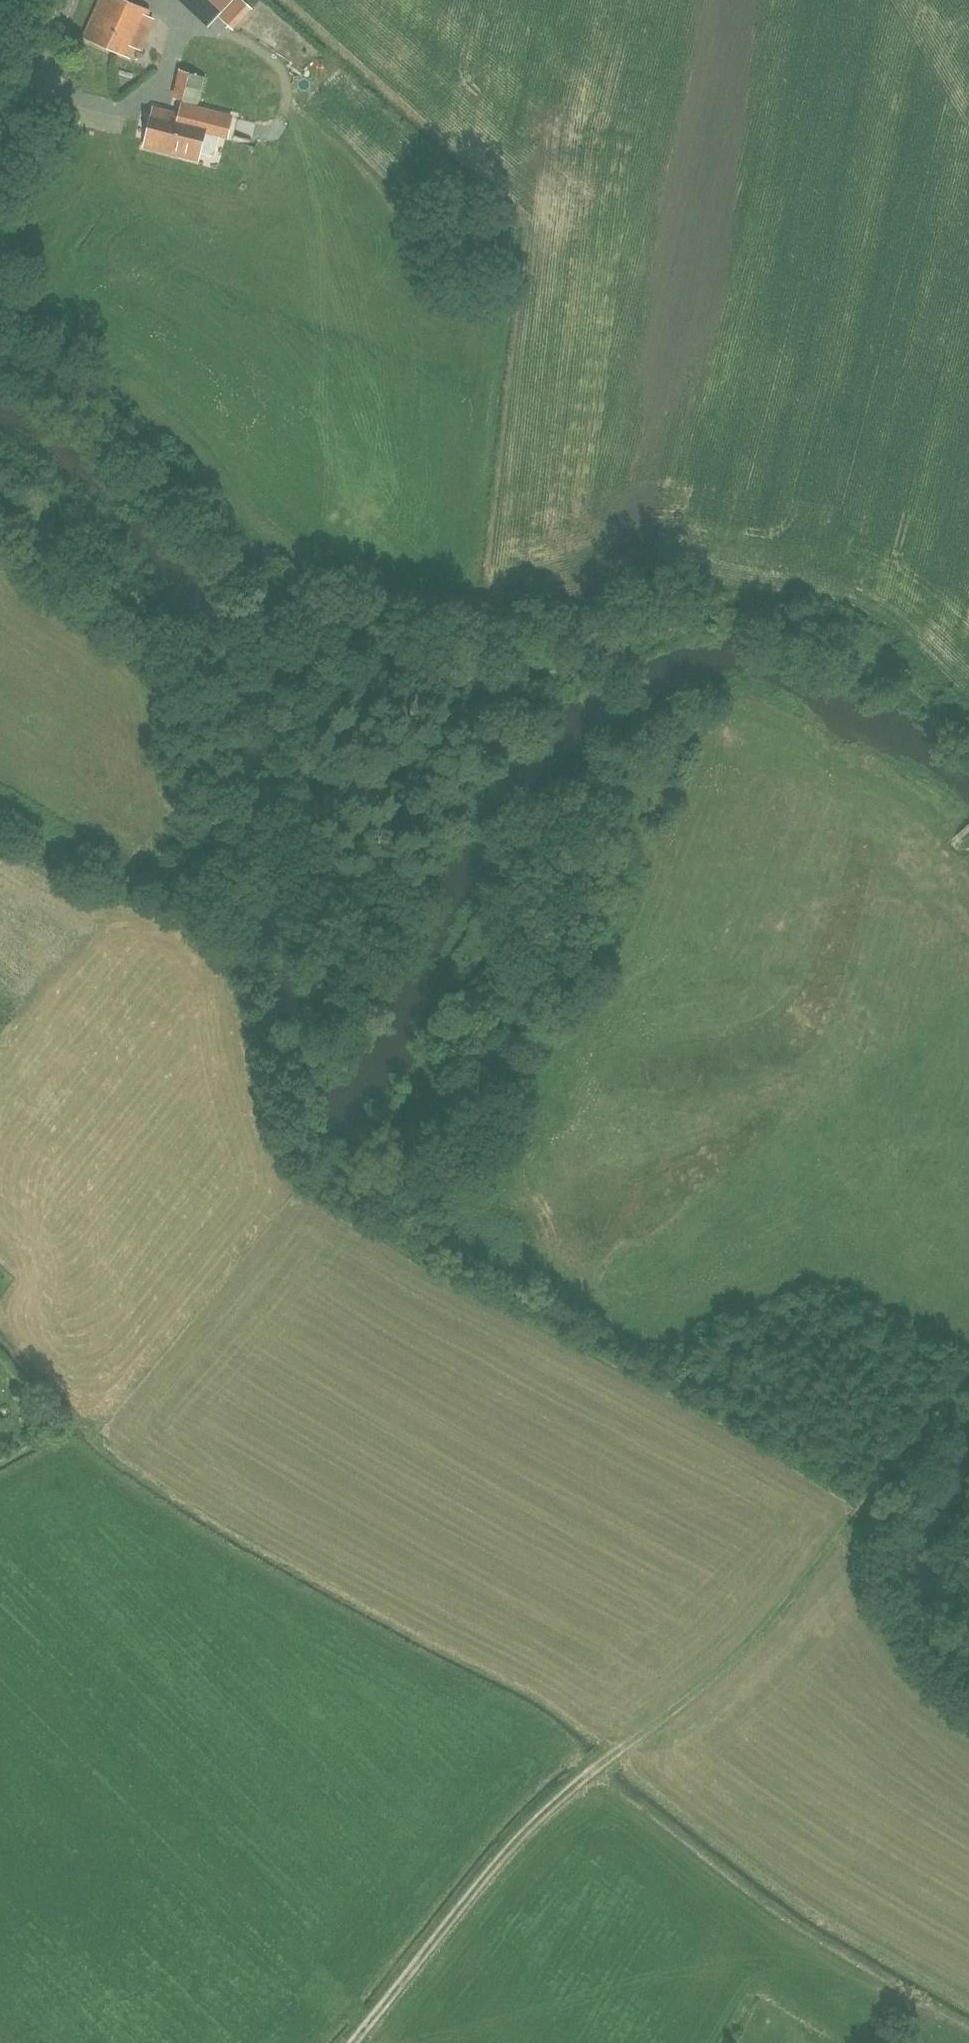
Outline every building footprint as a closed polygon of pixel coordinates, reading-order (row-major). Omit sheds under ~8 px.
[(83,37),(87,39),(110,49),(129,57),(134,46),(141,49),(151,26),(144,23),(147,16),(150,11),(125,0),(100,0),(83,37)] [(229,0),(192,0),(212,19),(229,0)] [(218,17),(233,30),(253,9),(243,0),(234,0),(218,17)] [(200,103),(203,90),(196,88),(192,101),(200,103)] [(181,115),(155,108),(145,147),(197,159),(204,130),(227,136),(232,117),(189,106),(188,112),(182,110),(181,115)]
